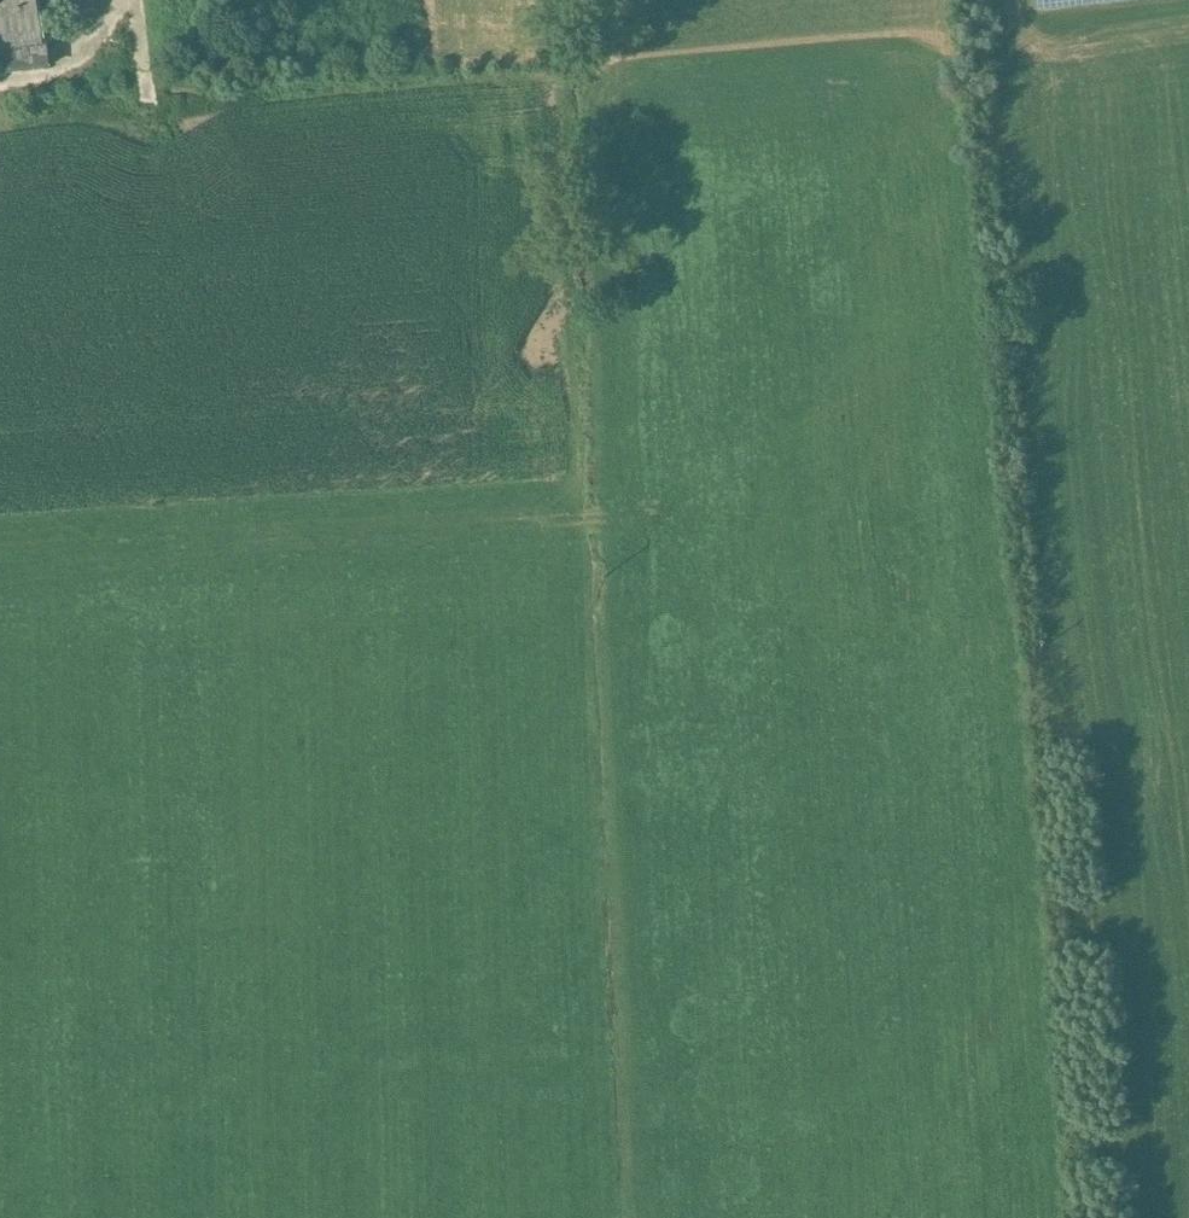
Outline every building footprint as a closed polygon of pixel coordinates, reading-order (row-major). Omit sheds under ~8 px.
[(1,49),(43,42),(37,0),(0,0),(0,49),(1,49)] [(61,8),(78,11),(95,8),(107,0),(49,0),(61,8)] [(43,42),(1,49),(4,73),(50,67),(46,42),(43,42)]
